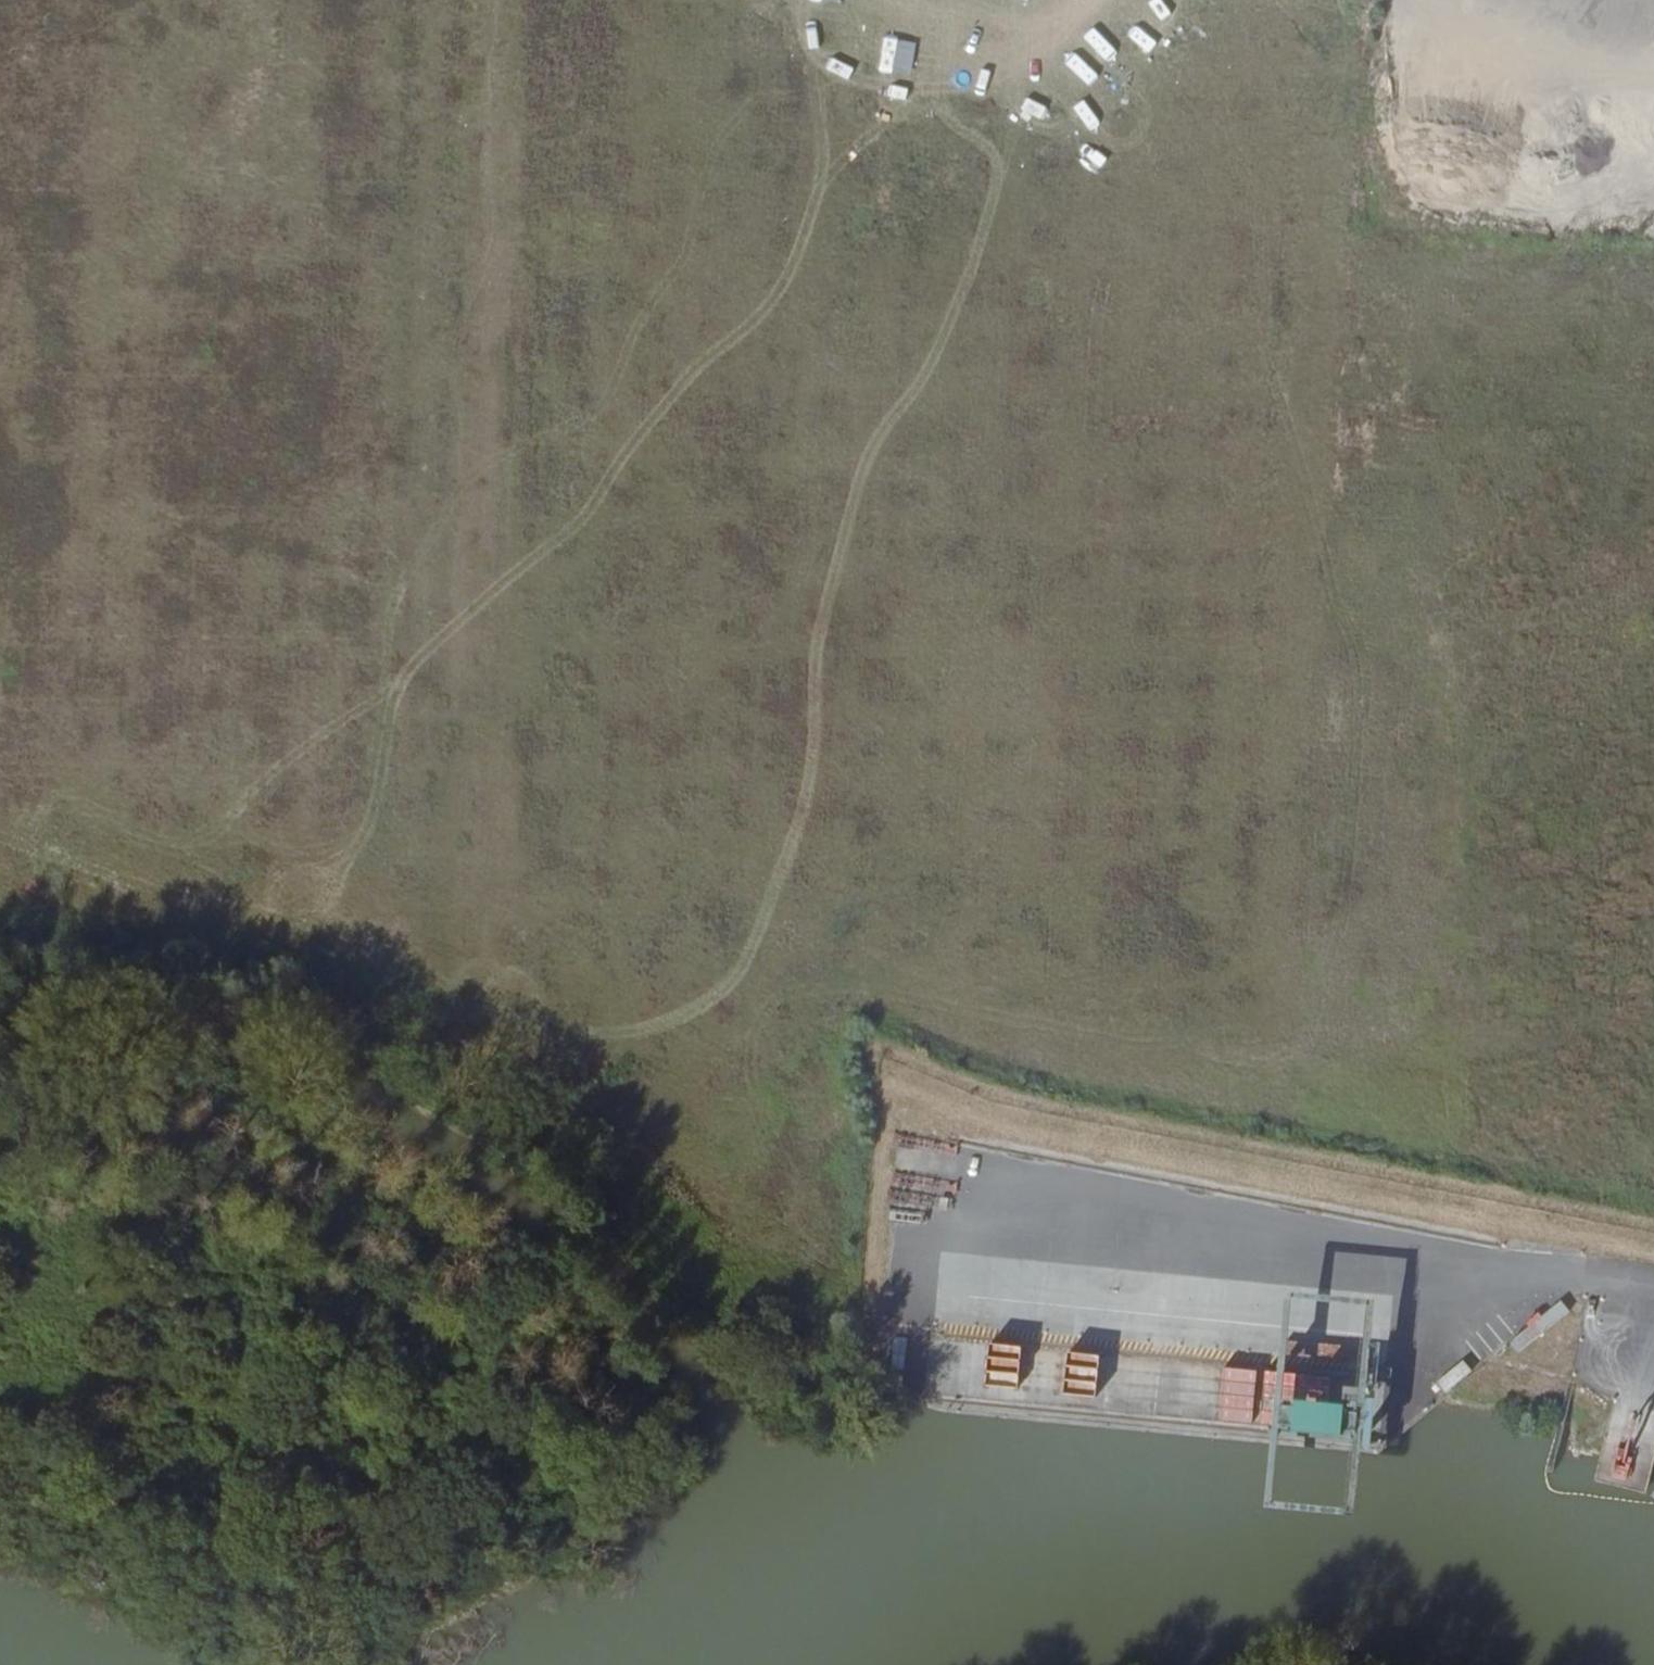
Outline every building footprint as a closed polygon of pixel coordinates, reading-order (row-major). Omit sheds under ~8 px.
[(1557,1299),(1509,1343),(1520,1355),(1568,1312),(1557,1299)] [(1268,1364),(1274,1322),(1252,1319),(1246,1361),(1268,1364)] [(890,1368),(903,1370),(908,1338),(895,1336),(890,1368)] [(1018,1364),(1020,1347),(988,1342),(986,1359),(1018,1364)] [(1027,1349),(1026,1376),(1059,1376),(1060,1350),(1027,1349)] [(1098,1397),(1100,1356),(1068,1355),(1066,1395),(1098,1397)] [(1103,1415),(1171,1417),(1173,1360),(1105,1358),(1103,1415)] [(1219,1366),(1218,1368),(1175,1362),(1167,1414),(1212,1420),(1212,1418),(1252,1424),(1259,1372),(1219,1366)] [(1465,1363),(1437,1380),(1444,1392),(1473,1376),(1465,1363)]
